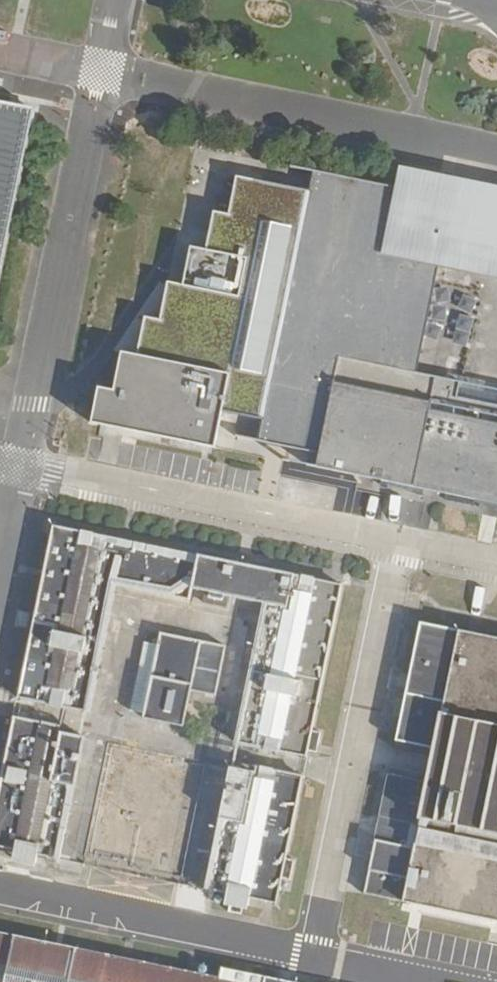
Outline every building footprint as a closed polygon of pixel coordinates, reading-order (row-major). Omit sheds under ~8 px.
[(29,130),(13,107),(0,105),(0,274),(29,130)] [(398,171),(393,191),(357,362),(496,391),(496,191),(398,171)] [(337,358),(357,362),(393,191),(311,174),(307,195),(260,420),(255,442),(316,454),(337,358)] [(260,420),(307,195),(235,180),(227,218),(212,215),(204,253),(189,250),(181,288),(166,285),(158,324),(143,320),(135,358),(119,355),(111,395),(96,392),(89,426),(212,451),(221,412),(260,420)] [(357,362),(337,358),(316,454),(314,468),(496,506),(496,391),(357,362)] [(343,585),(53,526),(17,698),(90,713),(115,586),(189,601),(192,589),(263,603),(236,743),(307,757),(314,731),(343,585)] [(420,622),(396,741),(433,749),(427,785),(389,777),(364,894),(496,922),(496,638),(420,622)] [(226,646),(161,634),(159,646),(144,715),(143,720),(183,727),(190,692),(216,697),(226,646)] [(144,715),(159,646),(145,644),(131,712),(144,715)] [(14,717),(0,788),(0,847),(9,849),(26,851),(25,861),(37,865),(38,856),(60,860),(84,737),(59,733),(60,727),(14,717)] [(206,764),(108,743),(85,857),(182,878),(206,764)] [(255,773),(230,768),(206,889),(227,895),(225,902),(249,907),(250,900),(277,904),(282,879),(291,880),(295,860),(287,859),(303,777),(256,768),(255,773)] [(26,851),(9,849),(7,858),(25,861),(26,851)] [(0,933),(0,981),(238,981),(0,933)]
